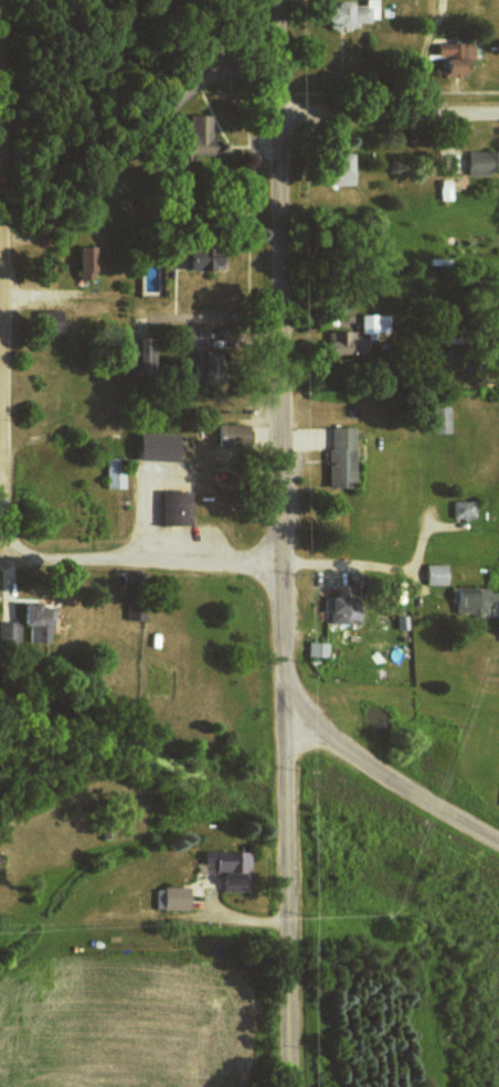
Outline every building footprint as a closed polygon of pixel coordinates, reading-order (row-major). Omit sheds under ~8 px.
[(342,9),(342,2),(325,2),(325,10),(315,10),(316,29),(361,28),(361,20),(379,19),(378,0),(361,0),(361,9),(342,9)] [(459,77),(458,60),(469,60),(468,43),(431,44),(432,58),(437,57),(438,78),(459,77)] [(219,139),(207,139),(206,115),(185,116),(185,128),(172,128),(173,157),(219,157),(219,139)] [(466,151),(466,175),(498,175),(498,152),(466,151)] [(346,154),(319,155),(320,187),(351,187),(351,174),(346,174),(346,154)] [(71,250),(75,281),(93,279),(89,248),(71,250)] [(219,252),(179,251),(179,271),(218,272),(219,252)] [(389,315),(359,315),(359,337),(355,337),(355,332),(331,332),(332,353),(375,353),(374,333),(389,333),(389,315)] [(203,326),(177,327),(177,347),(204,347),(203,326)] [(150,372),(149,338),(125,339),(126,372),(150,372)] [(209,385),(208,354),(190,354),(191,385),(209,385)] [(425,409),(426,436),(444,435),(443,408),(425,409)] [(350,490),(352,429),(327,428),(325,489),(350,490)] [(131,462),(171,463),(171,435),(131,434),(131,462)] [(122,459),(104,458),(103,489),(121,490),(122,459)] [(158,527),(186,528),(187,493),(159,492),(158,527)] [(452,519),(473,520),(474,501),(452,501),(452,519)] [(444,586),(445,565),(424,565),(424,585),(444,586)] [(494,605),(494,591),(473,591),(473,593),(453,593),(452,619),(482,619),(483,605),(494,605)] [(328,643),(306,642),(306,657),(327,658),(328,643)] [(245,852),(199,852),(199,866),(214,866),(213,892),(245,892),(245,852)] [(185,888),(154,887),(154,909),(184,910),(185,888)]
